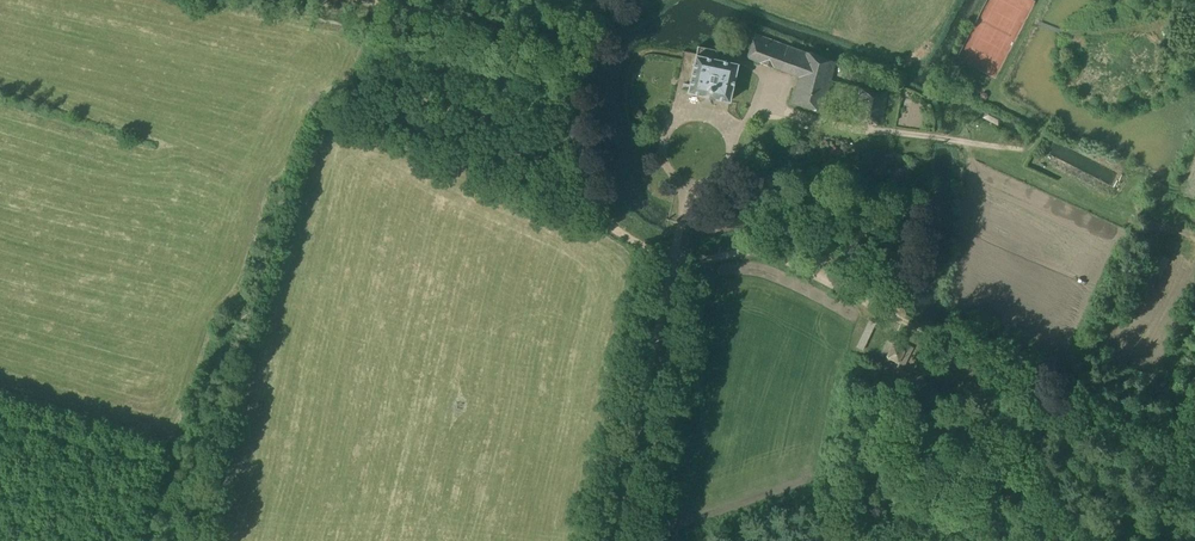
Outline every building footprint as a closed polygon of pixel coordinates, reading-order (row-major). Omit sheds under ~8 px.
[(822,112),(835,62),(755,34),(746,59),(797,77),(789,104),(822,112)] [(716,60),(718,51),(698,47),(696,56),(693,70),(688,93),(729,102),(737,65),(716,60)] [(973,80),(955,69),(948,82),(966,92),(973,80)] [(1002,116),(986,108),(982,117),(998,125),(1002,116)] [(904,308),(910,284),(900,281),(893,305),(904,308)] [(879,334),(873,346),(880,349),(886,337),(879,334)] [(900,371),(912,348),(896,340),(884,363),(900,371)] [(922,369),(916,382),(921,384),(927,372),(922,369)]
